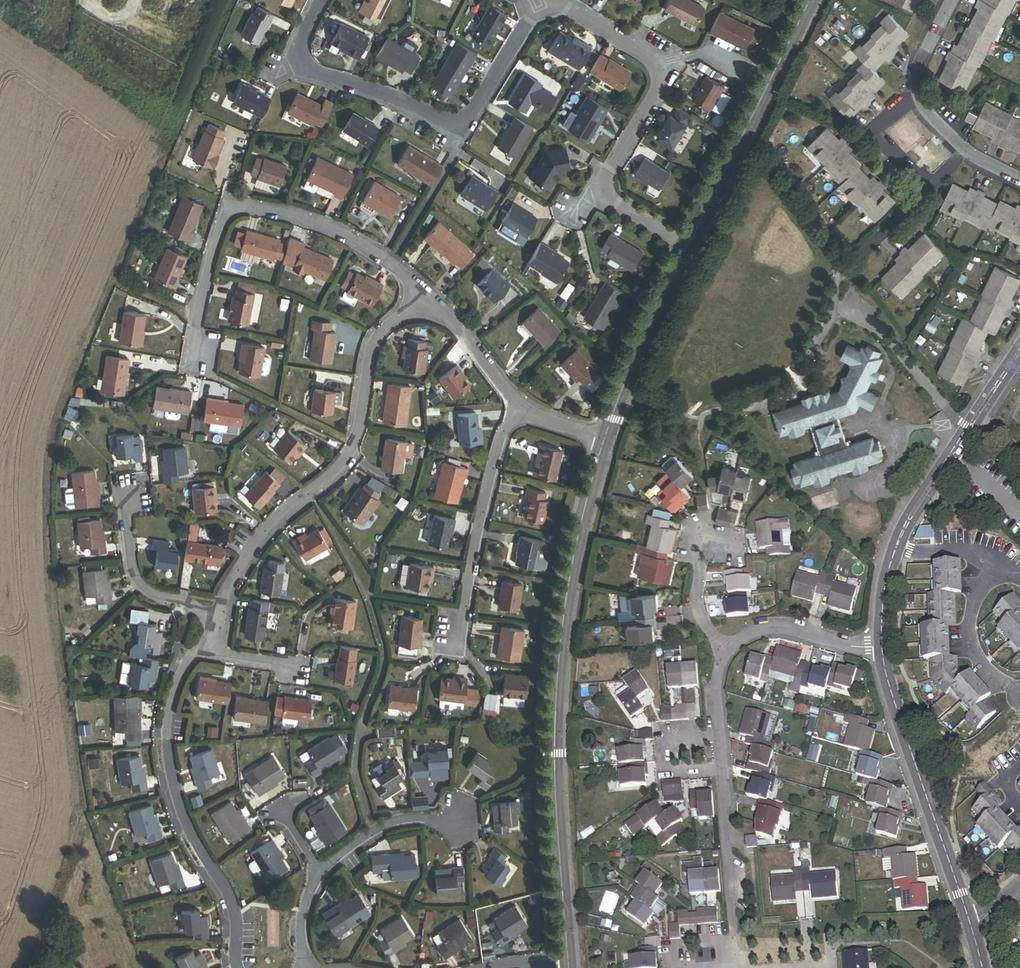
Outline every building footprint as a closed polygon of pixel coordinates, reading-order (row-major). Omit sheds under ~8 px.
[(358,13),(377,23),(388,0),(364,0),(358,13)] [(686,0),(669,0),(664,10),(695,26),(704,9),(686,0)] [(892,0),(912,10),(917,0),(892,0)] [(1007,12),(983,0),(978,0),(974,6),(979,9),(975,17),(976,17),(971,28),(989,38),(991,39),(998,25),(1000,26),(1007,12)] [(1014,1),(1013,0),(983,0),(1007,12),(1008,13),(1014,1)] [(505,15),(488,6),(470,36),(486,46),(505,15)] [(250,15),(240,37),(257,45),(261,37),(264,31),(265,32),(272,17),(257,9),(253,17),(250,15)] [(753,29),(719,12),(710,32),(743,49),(753,29)] [(899,42),(907,34),(890,17),(883,25),(881,23),(870,33),(872,34),(892,55),(898,49),(894,45),(898,41),(899,42)] [(367,39),(339,25),(329,45),(337,49),(343,52),(342,54),(356,61),(361,50),(366,52),(368,46),(364,44),(367,39)] [(982,52),(989,38),(971,28),(970,28),(964,39),(962,38),(958,46),(955,45),(951,52),(976,65),(978,66),(985,53),(982,52)] [(892,55),(872,34),(861,45),(862,47),(855,54),(866,65),(872,71),(881,62),(880,61),(883,57),(888,61),(893,56),(892,55)] [(569,41),(558,35),(548,53),(576,70),(588,50),(578,43),(577,46),(569,41)] [(418,59),(386,39),(375,57),(402,73),(404,70),(409,74),(418,59)] [(474,55),(452,41),(450,46),(452,48),(429,86),(447,97),(457,81),(461,74),(466,66),(467,66),(474,55)] [(436,51),(441,44),(436,41),(432,48),(436,51)] [(970,78),(976,65),(951,52),(949,51),(945,59),(949,61),(945,69),(946,70),(941,81),(960,91),(967,77),(970,78)] [(588,72),(618,90),(629,72),(608,60),(607,61),(598,56),(588,72)] [(875,90),(883,82),(872,71),(866,65),(859,72),(857,70),(846,81),(847,82),(868,103),(873,98),(869,93),(874,89),(875,90)] [(541,86),(524,76),(508,103),(524,113),(530,103),(545,113),(555,98),(539,88),(541,86)] [(725,88),(705,76),(692,100),(711,111),(725,88)] [(868,103),(847,82),(836,93),(838,94),(830,102),(848,119),(857,111),(855,109),(859,105),(863,110),(869,104),(868,103)] [(264,97),(242,86),(233,105),(262,119),(270,101),(264,98),(264,97)] [(321,108),(295,96),(286,116),(312,128),(313,125),(321,129),(332,106),(324,102),(321,108)] [(606,109),(587,97),(575,116),(577,117),(568,131),(586,142),(606,109)] [(1011,117),(1012,116),(999,109),(998,112),(984,105),(978,116),(974,124),(986,129),(984,132),(992,136),(991,140),(998,143),(1011,117)] [(669,115),(656,138),(674,149),(688,127),(687,126),(693,118),(678,109),(677,110),(673,118),(669,115)] [(978,116),(969,111),(966,117),(964,118),(974,124),(978,116)] [(378,129),(353,114),(342,132),(360,142),(359,144),(366,148),(378,129)] [(577,117),(575,116),(566,130),(568,131),(577,117)] [(1011,117),(998,143),(997,145),(1005,149),(1007,146),(1015,150),(1016,147),(1019,149),(1019,122),(1011,117)] [(513,158),(531,128),(515,119),(497,149),(513,158)] [(223,140),(226,133),(208,126),(205,133),(204,132),(192,162),(211,169),(211,167),(214,168),(218,157),(217,156),(223,140)] [(824,166),(845,146),(840,140),(835,144),(831,139),(833,138),(825,130),(809,146),(815,153),(813,155),(824,166)] [(843,183),(858,168),(860,166),(852,158),(851,159),(847,155),(851,150),(846,145),(845,146),(824,166),(824,167),(835,178),(837,176),(843,183)] [(418,152),(409,147),(398,165),(431,185),(442,167),(422,155),(422,156),(417,153),(418,152)] [(565,147),(543,152),(528,177),(547,188),(557,172),(569,169),(565,147)] [(670,174),(644,158),(633,176),(643,182),(644,180),(650,183),(661,190),(670,174)] [(278,187),(285,167),(265,160),(265,162),(257,159),(252,175),(259,178),(258,180),(278,187)] [(316,192),(318,186),(334,193),(333,196),(341,199),(352,175),(317,159),(307,181),(308,181),(304,189),(313,193),(316,192)] [(675,166),(668,162),(665,166),(672,170),(675,166)] [(857,203),(878,183),(873,177),(868,182),(864,178),(865,176),(858,168),(843,183),(841,185),(847,192),(846,194),(856,205),(857,203)] [(496,194),(472,178),(461,196),(485,211),(496,194)] [(278,187),(258,180),(255,188),(275,195),(278,187)] [(894,203),(887,195),(885,196),(881,191),(885,187),(880,181),(878,183),(857,203),(875,221),(894,203)] [(400,198),(375,182),(364,201),(375,208),(374,209),(375,210),(388,218),(400,198)] [(964,217),(977,191),(970,188),(967,193),(962,190),(962,189),(952,184),(941,205),(950,210),(949,212),(963,219),(964,217)] [(989,223),(998,204),(988,199),(987,200),(982,198),(984,193),(977,190),(977,191),(964,217),(977,224),(978,222),(988,226),(989,223)] [(190,232),(201,206),(182,198),(168,231),(190,241),(194,233),(190,232)] [(375,208),(364,201),(360,207),(360,210),(370,215),(372,215),(375,210),(374,209),(375,208)] [(1019,217),(1019,206),(1017,205),(1014,211),(1009,208),(1009,206),(1000,201),(998,204),(989,223),(997,227),(996,229),(1010,236),(1019,217)] [(163,216),(165,210),(157,206),(154,212),(163,216)] [(538,221),(513,206),(502,224),(526,239),(538,221)] [(427,229),(433,218),(429,215),(423,227),(427,229)] [(1010,236),(1010,238),(1019,243),(1019,217),(1010,236)] [(467,250),(438,224),(424,240),(454,265),(455,264),(461,269),(472,255),(467,250)] [(274,262),(280,242),(248,232),(241,252),(243,252),(241,258),(242,261),(252,264),(255,263),(257,257),(274,262)] [(644,255),(612,235),(602,251),(610,256),(608,258),(633,273),(644,255)] [(930,262),(940,252),(925,236),(916,245),(914,244),(908,250),(905,247),(899,253),(901,254),(921,275),(931,264),(930,262)] [(554,284),(566,263),(546,251),(547,249),(539,244),(527,264),(541,273),(539,275),(554,284)] [(176,279),(186,256),(165,247),(151,279),(174,289),(178,280),(176,279)] [(325,281),(333,262),(302,249),(293,270),(303,274),(304,272),(325,281)] [(921,275),(901,254),(895,259),(898,263),(891,269),(893,271),(884,280),(899,295),(910,284),(912,286),(922,276),(921,275)] [(1014,290),(1012,289),(1018,278),(998,268),(991,283),(988,282),(982,294),(983,295),(1010,308),(1014,300),(1010,298),(1014,290)] [(509,287),(490,270),(476,286),(484,293),(485,293),(488,295),(486,297),(493,304),(509,287)] [(648,279),(651,273),(645,270),(642,277),(648,279)] [(372,307),(383,286),(375,282),(374,284),(366,279),(357,275),(356,277),(349,274),(341,288),(348,292),(347,294),(346,293),(343,298),(344,301),(351,306),(355,305),(357,299),(372,307)] [(584,318),(604,330),(622,300),(626,294),(607,283),(604,289),(603,288),(584,318)] [(237,291),(255,295),(256,288),(238,285),(237,291)] [(249,326),(255,295),(237,291),(236,300),(233,299),(229,322),(249,326)] [(1000,322),(1004,314),(1008,316),(1011,309),(1010,308),(983,295),(977,308),(979,309),(972,323),(985,329),(987,330),(992,333),(998,321),(1000,322)] [(557,298),(553,305),(560,310),(564,302),(557,298)] [(545,346),(560,332),(539,309),(524,323),(545,346)] [(142,331),(145,315),(124,312),(119,342),(140,345),(142,331)] [(977,350),(982,341),(980,340),(985,329),(972,323),(966,319),(959,333),(957,332),(950,345),(952,346),(977,359),(981,352),(977,350)] [(311,361),(332,364),(336,333),(330,332),(331,324),(314,322),(313,330),(315,330),(311,361)] [(426,350),(427,344),(410,341),(409,348),(405,347),(403,360),(405,360),(404,371),(425,374),(429,350),(426,350)] [(269,375),(272,360),(270,357),(265,357),(266,348),(243,344),(242,352),(244,352),(243,354),(242,361),(240,374),(261,378),(262,376),(267,377),(269,375)] [(803,403),(773,413),(780,436),(789,433),(790,437),(805,433),(804,429),(811,426),(838,418),(856,412),(860,404),(871,410),(879,396),(867,390),(872,380),(876,382),(881,372),(877,370),(883,358),(879,356),(881,353),(867,345),(866,349),(862,347),(859,351),(848,345),(840,358),(853,365),(838,392),(831,394),(829,390),(801,399),(803,403)] [(975,366),(979,360),(977,359),(952,346),(945,359),(947,360),(940,374),(960,384),(965,372),(968,373),(972,365),(975,366)] [(577,352),(561,367),(576,383),(579,381),(584,387),(597,375),(591,367),(577,352)] [(126,385),(129,360),(107,357),(102,392),(122,395),(124,384),(126,385)] [(595,364),(591,367),(597,375),(601,371),(595,364)] [(458,367),(440,380),(454,400),(470,388),(465,380),(460,374),(462,373),(458,367)] [(189,414),(193,393),(178,390),(178,391),(170,389),(157,387),(153,408),(166,410),(181,413),(189,414)] [(334,416),(336,394),(315,392),(313,413),(334,416)] [(384,425),(407,428),(411,397),(392,394),(390,405),(387,404),(384,425)] [(437,402),(432,396),(428,399),(433,405),(437,402)] [(241,426),(244,406),(228,403),(207,400),(204,420),(212,421),(211,427),(213,429),(225,431),(227,429),(228,424),(241,426)] [(589,411),(586,406),(580,409),(583,414),(589,411)] [(181,413),(166,410),(165,415),(167,418),(177,420),(180,417),(181,413)] [(462,446),(480,445),(479,429),(478,414),(460,416),(462,446)] [(838,418),(811,426),(819,450),(815,452),(816,456),(851,445),(849,441),(846,442),(838,418)] [(70,440),(73,431),(65,429),(62,437),(70,440)] [(299,458),(308,447),(289,432),(274,451),(291,464),(297,457),(299,458)] [(132,436),(116,437),(117,448),(115,448),(116,457),(134,456),(135,462),(142,461),(140,445),(141,445),(140,437),(132,438),(132,436)] [(816,456),(794,463),(795,467),(791,468),(796,484),(800,482),(801,486),(814,482),(816,487),(830,482),(829,477),(853,470),(854,474),(869,469),(867,465),(880,461),(879,457),(883,455),(878,440),(874,442),(873,437),(851,445),(816,456)] [(414,458),(416,448),(414,446),(408,445),(408,443),(392,441),(390,452),(387,451),(384,472),(403,475),(405,459),(412,460),(414,458)] [(164,462),(165,476),(162,476),(163,484),(178,482),(178,474),(188,473),(185,448),(162,451),(164,462)] [(563,453),(541,448),(537,462),(540,462),(536,477),(556,482),(563,453)] [(693,476),(676,457),(672,457),(663,465),(674,478),(679,484),(683,480),(686,483),(693,476)] [(445,463),(436,498),(460,504),(467,478),(469,479),(471,470),(445,463)] [(736,475),(737,471),(730,470),(730,468),(723,467),(720,478),(708,475),(710,488),(722,490),(732,493),(736,475)] [(267,472),(261,478),(274,490),(280,484),(267,472)] [(74,489),(75,501),(85,500),(86,507),(101,506),(100,497),(97,497),(96,483),(94,473),(72,475),(74,489)] [(747,496),(751,477),(743,475),(743,477),(736,475),(732,493),(731,497),(741,499),(742,495),(747,496)] [(259,508),(275,491),(274,490),(261,478),(245,495),(259,508)] [(683,501),(689,495),(679,484),(674,478),(669,484),(667,483),(662,488),(667,493),(662,498),(675,512),(680,507),(676,502),(680,498),(683,501)] [(347,511),(366,523),(381,500),(380,499),(385,492),(369,482),(365,489),(363,488),(347,511)] [(217,511),(214,487),(193,489),(196,513),(217,511)] [(75,501),(74,489),(67,489),(65,493),(66,506),(70,509),(86,507),(85,500),(75,501)] [(528,491),(527,499),(530,499),(525,520),(544,524),(549,503),(546,502),(548,495),(528,491)] [(696,495),(698,511),(708,509),(706,494),(696,495)] [(655,495),(649,500),(653,505),(659,500),(655,495)] [(680,507),(685,503),(683,501),(680,498),(676,502),(680,507)] [(406,509),(410,503),(405,500),(401,507),(406,509)] [(724,525),(728,510),(718,508),(715,523),(724,525)] [(654,509),(652,516),(667,519),(668,512),(654,509)] [(734,528),(738,512),(728,510),(724,525),(734,528)] [(670,552),(676,529),(665,527),(667,519),(652,516),(647,515),(645,523),(652,525),(647,547),(665,551),(670,552)] [(434,516),(429,544),(448,547),(451,535),(452,527),(455,528),(456,520),(434,516)] [(77,518),(80,548),(90,547),(91,555),(106,553),(105,545),(102,546),(101,531),(100,520),(88,521),(88,517),(77,518)] [(790,546),(787,520),(781,521),(783,547),(790,546)] [(783,547),(781,521),(756,523),(758,549),(769,548),(770,557),(774,556),(790,555),(790,546),(783,547)] [(294,540),(305,560),(328,547),(319,530),(309,536),(303,539),(301,536),(294,540)] [(545,544),(521,538),(515,565),(536,570),(540,551),(543,551),(545,544)] [(158,550),(155,569),(166,570),(166,568),(176,569),(178,553),(169,552),(170,543),(154,541),(153,550),(158,550)] [(216,565),(219,547),(193,543),(188,543),(187,543),(184,560),(192,561),(192,559),(207,561),(206,563),(216,565)] [(645,547),(637,545),(635,552),(643,554),(645,547)] [(668,584),(673,561),(663,559),(665,551),(647,547),(645,547),(643,554),(650,556),(645,578),(668,584)] [(643,554),(638,577),(645,578),(650,556),(643,554)] [(396,565),(398,557),(388,555),(387,563),(396,565)] [(192,559),(192,561),(191,566),(193,568),(203,570),(206,568),(206,563),(207,561),(192,559)] [(934,579),(960,578),(959,563),(933,564),(934,579)] [(411,564),(408,588),(429,591),(430,582),(431,576),(434,577),(435,568),(411,564)] [(81,574),(84,599),(94,598),(94,605),(109,604),(108,595),(106,596),(104,582),(103,571),(98,572),(97,565),(85,567),(86,573),(81,574)] [(262,569),(259,592),(278,595),(281,572),(262,569)] [(749,593),(749,585),(750,585),(750,578),(743,578),(742,571),(723,573),(723,580),(730,580),(730,585),(727,585),(727,595),(746,594),(749,593)] [(340,582),(345,577),(341,572),(336,576),(340,582)] [(822,593),(828,574),(821,572),(819,579),(797,573),(790,597),(812,603),(816,591),(822,593)] [(850,613),(856,590),(834,583),(836,576),(828,574),(822,593),(830,595),(827,607),(850,613)] [(952,594),(960,594),(960,578),(934,579),(934,595),(952,594)] [(523,586),(505,583),(501,608),(519,611),(523,586)] [(629,596),(621,594),(622,612),(619,612),(619,620),(636,619),(635,612),(632,612),(631,604),(633,604),(632,596),(629,596)] [(749,608),(748,601),(747,601),(746,594),(727,595),(728,603),(728,607),(725,607),(726,618),(748,616),(747,609),(749,608)] [(953,609),(952,594),(934,595),(926,595),(926,610),(953,609)] [(655,617),(654,605),(657,604),(657,595),(632,596),(633,604),(631,604),(632,612),(635,612),(636,619),(655,617)] [(1019,609),(1019,603),(1013,596),(994,613),(1004,624),(1017,612),(1019,609)] [(335,597),(332,624),(351,626),(354,599),(335,597)] [(248,607),(244,634),(258,637),(259,629),(263,630),(266,610),(248,607)] [(953,625),(953,609),(926,610),(927,626),(946,626),(953,625)] [(159,654),(162,633),(156,632),(157,625),(148,624),(149,612),(132,610),(130,621),(137,622),(136,632),(139,633),(138,644),(131,648),(130,656),(146,658),(147,652),(159,654)] [(1019,630),(1019,615),(1017,612),(1004,624),(999,629),(1009,640),(1019,630)] [(404,616),(400,644),(422,648),(424,639),(422,639),(425,619),(404,616)] [(650,630),(649,625),(655,624),(655,617),(636,619),(636,626),(627,626),(627,635),(629,635),(630,642),(654,640),(653,630),(650,630)] [(86,636),(91,631),(86,626),(82,631),(86,636)] [(947,641),(946,626),(927,626),(920,627),(921,642),(947,641)] [(524,631),(503,628),(499,657),(520,660),(524,631)] [(1009,640),(1019,651),(1019,630),(1009,640)] [(947,657),(947,641),(921,642),(921,658),(929,658),(947,657)] [(806,667),(799,665),(801,655),(777,648),(773,659),(770,671),(795,678),(793,685),(800,687),(806,667)] [(770,671),(773,659),(766,657),(764,663),(760,662),(761,658),(751,656),(745,677),(752,678),(751,680),(759,683),(761,676),(768,678),(770,671)] [(955,669),(955,658),(947,657),(929,658),(929,673),(932,679),(955,669)] [(681,668),(680,658),(673,659),(673,667),(666,667),(667,687),(672,686),(672,690),(683,689),(681,668)] [(156,682),(158,660),(145,659),(145,666),(135,665),(134,674),(130,674),(129,685),(149,687),(150,681),(156,682)] [(338,659),(335,681),(353,683),(356,661),(338,659)] [(697,685),(696,665),(688,665),(688,668),(681,668),(683,689),(693,689),(692,685),(697,685)] [(851,691),(857,671),(847,668),(846,670),(832,666),(830,671),(826,687),(833,689),(834,686),(851,691)] [(826,687),(830,671),(821,668),(820,671),(806,667),(800,687),(808,689),(808,687),(824,692),(826,687)] [(964,678),(955,669),(932,679),(934,685),(943,695),(950,689),(964,678)] [(795,678),(770,671),(768,678),(773,679),(791,684),(789,691),(798,694),(800,687),(793,685),(795,678)] [(851,691),(858,693),(864,673),(857,671),(851,691)] [(961,701),(980,684),(970,672),(964,678),(950,689),(961,701)] [(642,692),(646,689),(635,673),(629,678),(629,679),(623,683),(627,688),(630,693),(636,701),(645,695),(642,692)] [(526,676),(504,674),(502,695),(524,697),(526,676)] [(210,678),(200,676),(196,698),(228,703),(231,684),(218,682),(209,680),(210,678)] [(443,677),(441,698),(466,700),(466,706),(477,706),(478,691),(467,690),(468,677),(459,676),(459,678),(443,677)] [(761,676),(759,683),(766,685),(768,678),(761,676)] [(985,700),(990,695),(980,684),(961,701),(971,713),(985,700)] [(416,710),(418,689),(391,686),(389,707),(390,707),(389,712),(390,714),(397,715),(398,714),(399,708),(416,710)] [(808,689),(806,694),(823,698),(824,692),(808,687),(808,689)] [(615,697),(618,700),(623,697),(624,698),(630,693),(627,688),(624,688),(616,694),(615,697)] [(482,716),(495,717),(496,692),(483,692),(482,716)] [(636,701),(630,693),(624,698),(623,697),(618,700),(617,701),(629,717),(632,714),(634,718),(643,711),(636,701)] [(114,697),(116,741),(141,739),(141,731),(138,731),(138,717),(136,696),(114,697)] [(237,696),(233,718),(265,723),(268,703),(249,700),(249,698),(237,696)] [(313,700),(286,696),(286,698),(278,697),(275,714),(283,715),(283,716),(310,720),(313,700)] [(795,701),(783,698),(781,705),(793,708),(795,701)] [(975,730),(995,712),(985,700),(971,713),(964,718),(975,730)] [(797,704),(794,714),(804,716),(807,707),(797,704)] [(684,705),(674,706),(675,721),(685,721),(684,705)] [(684,705),(685,721),(695,720),(694,705),(684,705)] [(670,706),(660,707),(661,723),(671,722),(670,706)] [(763,742),(770,716),(747,710),(740,735),(750,738),(748,746),(752,747),(767,751),(769,743),(763,742)] [(868,754),(874,732),(863,728),(865,720),(846,715),(844,723),(850,725),(844,748),(860,752),(868,754)] [(776,718),(770,716),(763,742),(769,743),(776,718)] [(393,725),(377,726),(377,736),(394,734),(393,725)] [(215,737),(216,728),(208,727),(207,736),(215,737)] [(652,730),(637,732),(638,741),(645,741),(653,740),(652,730)] [(644,764),(644,754),(640,754),(640,749),(646,748),(645,741),(638,741),(626,742),(627,749),(617,750),(617,758),(619,758),(620,766),(628,765),(644,764)] [(327,742),(306,756),(311,764),(304,769),(313,781),(320,776),(318,774),(330,766),(339,760),(327,742)] [(379,751),(377,744),(370,746),(372,753),(379,751)] [(196,753),(194,747),(185,750),(187,756),(189,755),(196,753)] [(444,766),(447,766),(446,756),(445,747),(435,748),(436,751),(425,752),(426,761),(410,763),(412,776),(430,774),(429,768),(444,766)] [(768,770),(773,753),(767,751),(752,747),(749,757),(751,757),(747,772),(755,774),(769,778),(771,771),(768,770)] [(209,776),(219,773),(211,748),(196,753),(189,755),(193,767),(198,780),(195,781),(198,789),(212,785),(209,776)] [(466,766),(482,777),(478,782),(485,787),(493,776),(487,772),(493,764),(485,759),(486,757),(478,750),(466,766)] [(877,772),(881,758),(868,754),(860,752),(858,758),(860,759),(856,776),(870,780),(877,782),(879,773),(877,772)] [(275,754),(253,769),(258,777),(252,781),(261,793),(268,789),(266,787),(278,779),(287,773),(275,754)] [(118,759),(122,785),(132,783),(133,791),(148,789),(147,781),(144,781),(142,767),(141,756),(118,759)] [(853,757),(848,774),(856,776),(860,759),(858,758),(853,757)] [(382,799),(400,787),(396,781),(400,779),(402,777),(391,761),(383,767),(384,769),(375,776),(381,784),(375,788),(382,799)] [(642,777),(642,771),(648,771),(647,764),(644,764),(628,765),(628,772),(619,773),(619,780),(621,780),(622,788),(646,786),(645,777),(642,777)] [(318,774),(320,776),(331,769),(330,766),(318,774)] [(767,803),(772,785),(774,786),(776,780),(769,778),(755,774),(751,787),(749,787),(746,797),(759,800),(767,803)] [(266,787),(268,789),(280,781),(278,779),(266,787)] [(886,810),(889,801),(887,801),(891,786),(877,782),(870,780),(868,787),(870,787),(868,795),(866,805),(879,809),(886,810)] [(682,796),(681,781),(671,782),(672,797),(682,796)] [(672,797),(671,782),(661,783),(662,797),(672,797)] [(991,794),(984,786),(976,793),(983,801),(991,794)] [(714,818),(712,794),(702,794),(703,798),(698,798),(697,792),(690,792),(691,812),(698,811),(699,820),(706,820),(706,818),(714,818)] [(996,810),(1002,805),(991,794),(983,801),(972,811),(983,822),(996,810)] [(776,828),(778,820),(780,821),(783,807),(767,803),(759,800),(757,807),(762,809),(761,814),(758,813),(755,823),(756,835),(771,839),(774,828),(776,828)] [(842,809),(848,812),(852,802),(846,800),(842,809)] [(228,841),(250,828),(246,821),(243,822),(236,810),(231,801),(211,812),(228,841)] [(498,803),(500,822),(493,822),(494,832),(507,831),(506,823),(516,822),(515,813),(518,813),(518,801),(498,803)] [(348,832),(329,803),(310,815),(317,825),(324,837),(322,838),(327,846),(348,832)] [(129,811),(136,835),(147,832),(149,840),(163,837),(161,828),(158,829),(154,816),(151,805),(129,811)] [(656,820),(665,814),(659,806),(655,809),(653,805),(637,816),(641,822),(643,821),(647,827),(656,820)] [(243,822),(246,821),(239,808),(236,810),(243,822)] [(684,834),(677,824),(680,823),(676,818),(679,816),(673,808),(665,814),(656,820),(661,827),(659,828),(664,834),(658,838),(665,848),(684,834)] [(897,830),(901,814),(886,810),(879,809),(878,815),(880,816),(878,825),(876,834),(896,839),(899,830),(897,830)] [(987,839),(1006,821),(996,810),(983,822),(977,828),(987,839)] [(873,814),(871,823),(878,825),(880,816),(878,815),(873,814)] [(637,816),(625,825),(634,837),(647,827),(643,821),(641,822),(637,816)] [(1003,844),(1016,832),(1006,821),(987,839),(998,850),(1003,844)] [(315,827),(322,838),(324,837),(317,825),(315,827)] [(1019,849),(1019,829),(1016,832),(1003,844),(1013,856),(1019,849)] [(281,859),(274,847),(276,846),(272,838),(250,852),(269,881),(288,868),(281,859)] [(747,848),(757,847),(756,838),(746,838),(747,848)] [(284,857),(276,846),(274,847),(281,859),(284,857)] [(488,855),(493,859),(483,874),(499,885),(505,876),(503,875),(509,866),(501,860),(505,854),(494,847),(488,855)] [(917,879),(915,856),(904,856),(904,849),(883,851),(884,858),(891,857),(893,881),(914,879),(917,879)] [(115,852),(108,854),(110,862),(118,859),(115,852)] [(390,868),(391,879),(417,875),(414,853),(403,855),(389,857),(388,853),(379,855),(381,869),(390,868)] [(150,861),(158,886),(159,886),(161,892),(170,889),(184,884),(182,877),(180,877),(175,864),(172,854),(150,861)] [(703,865),(702,859),(693,860),(694,865),(688,866),(688,873),(690,892),(694,892),(694,896),(705,895),(703,865)] [(719,889),(718,871),(711,871),(710,867),(708,865),(703,865),(705,895),(716,894),(716,890),(719,889)] [(665,877),(651,866),(646,873),(660,883),(665,877)] [(451,874),(433,875),(435,895),(446,894),(445,891),(456,890),(455,880),(463,880),(462,867),(451,867),(451,874)] [(838,898),(836,873),(810,875),(809,868),(801,869),(802,890),(810,889),(811,900),(838,898)] [(796,901),(795,890),(802,890),(801,869),(794,870),(794,876),(771,878),(773,903),(796,901)] [(661,889),(658,886),(660,883),(646,873),(644,871),(640,877),(641,879),(637,885),(640,887),(655,898),(661,889)] [(614,873),(606,876),(608,882),(616,879),(614,873)] [(927,909),(926,886),(915,887),(914,879),(893,881),(893,888),(901,888),(903,911),(927,909)] [(656,904),(653,902),(656,898),(655,898),(640,887),(635,893),(637,894),(632,900),(634,902),(650,913),(656,904)] [(334,935),(370,914),(359,896),(349,901),(338,908),(336,905),(321,914),(334,935)] [(348,898),(336,905),(338,908),(349,901),(348,898)] [(656,917),(665,905),(659,901),(656,904),(650,913),(651,914),(656,917)] [(648,917),(651,914),(650,913),(634,902),(629,908),(631,909),(627,915),(645,928),(651,919),(648,917)] [(515,905),(493,919),(498,928),(492,932),(500,944),(508,940),(506,937),(518,930),(527,924),(515,905)] [(944,916),(943,908),(932,908),(933,916),(944,916)] [(195,939),(208,938),(207,915),(200,916),(200,909),(180,910),(181,921),(184,921),(184,931),(195,930),(195,939)] [(697,914),(692,914),(693,926),(707,925),(706,909),(697,910),(697,914)] [(716,909),(706,909),(707,925),(717,924),(716,909)] [(687,910),(678,911),(678,914),(679,927),(693,926),(692,914),(688,915),(687,910)] [(401,916),(378,929),(383,938),(376,942),(383,955),(391,950),(390,948),(402,941),(412,935),(401,916)] [(459,920),(437,934),(443,942),(436,946),(444,959),(451,955),(450,952),(462,945),(472,938),(459,920)] [(506,937),(508,940),(520,932),(518,930),(506,937)] [(661,948),(660,938),(644,939),(645,949),(658,948),(661,948)] [(390,948),(391,950),(404,943),(402,941),(390,948)] [(450,952),(451,955),(463,947),(462,945),(450,952)] [(657,962),(653,962),(652,956),(659,955),(658,948),(645,949),(639,950),(640,957),(629,958),(630,966),(632,966),(632,967),(657,967),(657,962)] [(201,954),(195,957),(192,950),(174,959),(179,967),(182,967),(208,967),(201,954)] [(843,953),(844,967),(869,967),(867,951),(843,953)]
